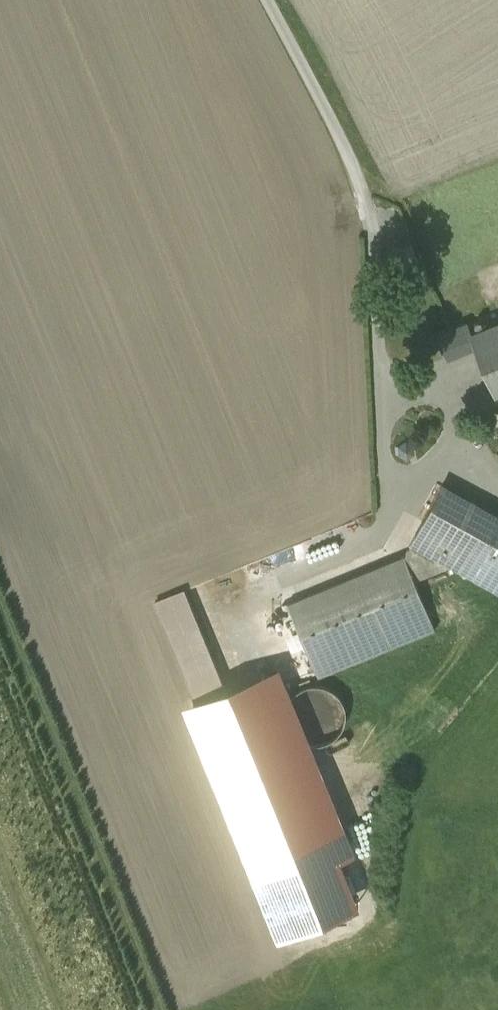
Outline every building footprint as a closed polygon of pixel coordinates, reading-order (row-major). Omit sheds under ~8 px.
[(467,323),(453,329),(438,336),(448,358),(476,346),(470,334),(472,334),(467,323)] [(470,334),(476,346),(494,389),(497,388),(497,323),(472,334),(470,334)] [(496,514),(442,485),(423,521),(423,522),(413,541),(454,564),(452,565),(465,572),(496,514)] [(465,572),(497,589),(497,516),(496,514),(465,572)] [(405,555),(288,604),(313,666),(431,617),(415,579),(452,565),(454,564),(413,541),(405,555)] [(431,617),(313,666),(318,678),(436,629),(431,617)] [(238,717),(200,625),(170,637),(208,729),(238,717)] [(283,712),(283,724),(289,736),(296,743),(305,747),(315,749),(324,748),(334,745),(341,738),(347,730),(350,721),(350,711),(347,701),(341,693),(334,687),(325,683),(315,682),(304,684),(292,692),(285,702),(283,712)]
